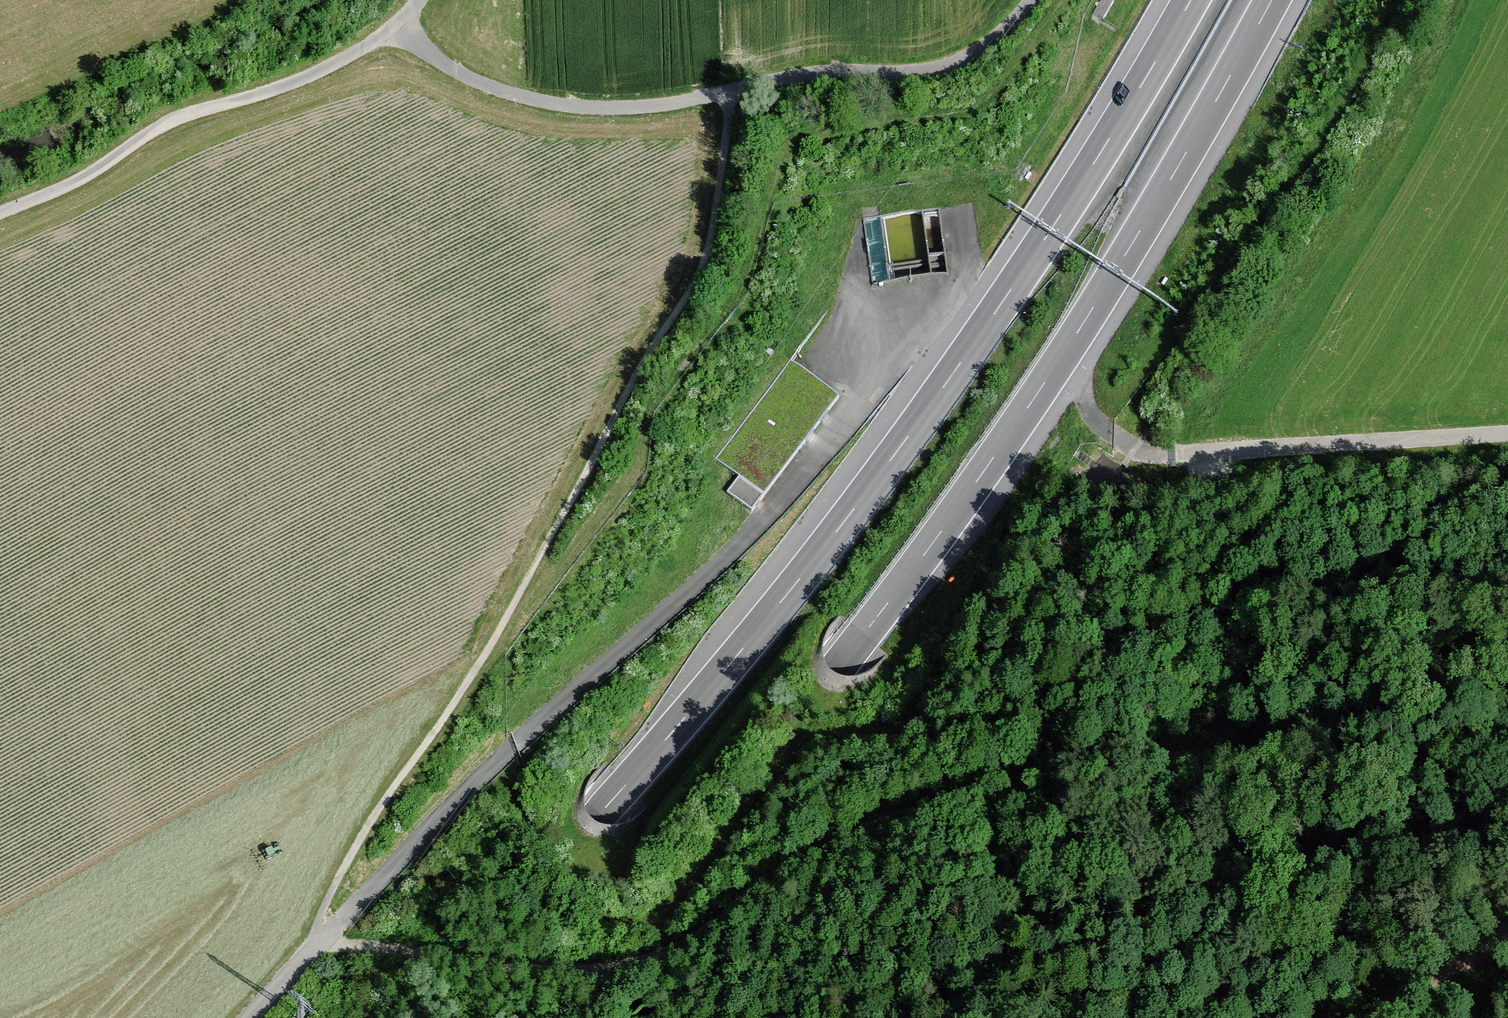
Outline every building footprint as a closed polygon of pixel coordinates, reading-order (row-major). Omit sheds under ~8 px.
[(727,493),(752,512),(839,396),(790,360),(715,459),(739,477),(727,493)]
